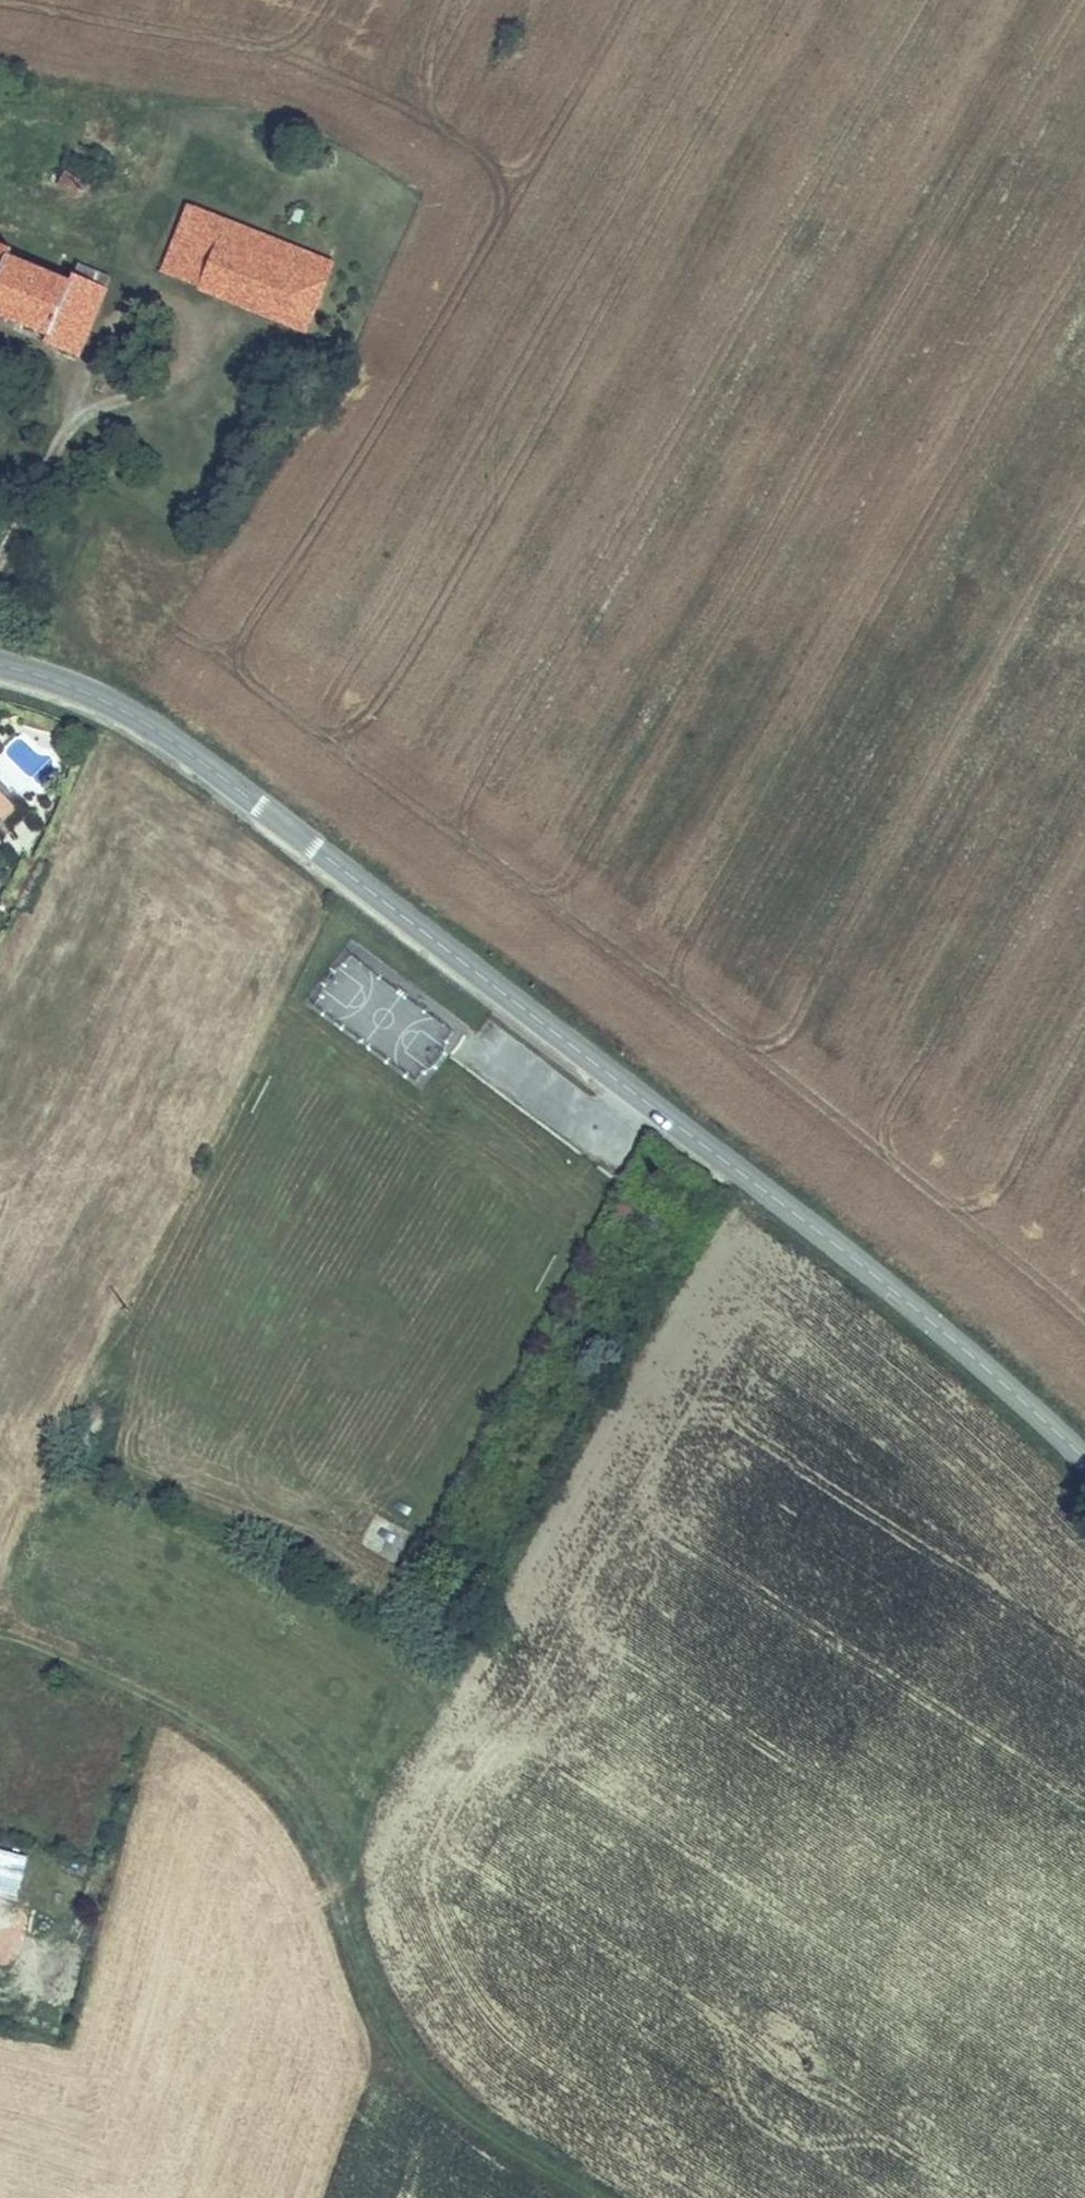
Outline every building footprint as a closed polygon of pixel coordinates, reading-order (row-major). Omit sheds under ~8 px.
[(165,264),(306,325),(331,263),(188,204),(165,264)] [(49,334),(46,342),(75,354),(106,278),(79,263),(70,284),(11,257),(15,249),(0,243),(0,314),(49,334)] [(18,798),(0,780),(0,814),(18,798)] [(17,1897),(28,1852),(0,1846),(0,1893),(17,1897)]
